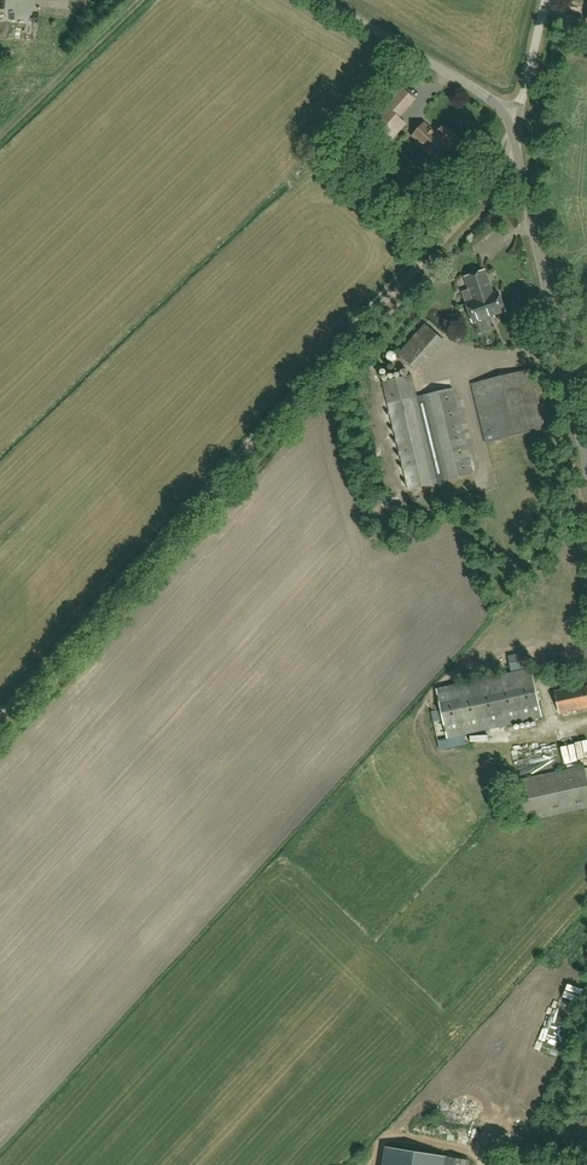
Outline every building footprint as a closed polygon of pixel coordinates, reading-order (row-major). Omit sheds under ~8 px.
[(371,121),(391,139),(405,124),(399,118),(416,100),(402,87),(371,121)] [(424,148),(438,161),(459,139),(444,126),(439,132),(434,132),(425,124),(414,136),(426,147),(424,148)] [(466,278),(475,302),(468,305),(474,323),(476,322),(477,324),(489,320),(488,318),(506,312),(499,293),(494,295),(485,272),(466,278)] [(419,371),(445,341),(425,324),(399,353),(419,371)] [(486,443),(545,429),(531,370),(472,384),(486,443)] [(409,491),(475,475),(454,389),(418,398),(413,376),(383,383),(409,491)] [(508,656),(511,672),(531,668),(527,652),(508,656)] [(543,718),(531,669),(437,690),(448,740),(543,718)] [(586,708),(586,685),(556,692),(560,714),(586,708)] [(514,751),(518,767),(528,765),(524,749),(514,751)] [(586,808),(586,777),(585,767),(515,783),(524,822),(586,808)] [(470,1161),(385,1148),(383,1164),(470,1164),(470,1161)]
